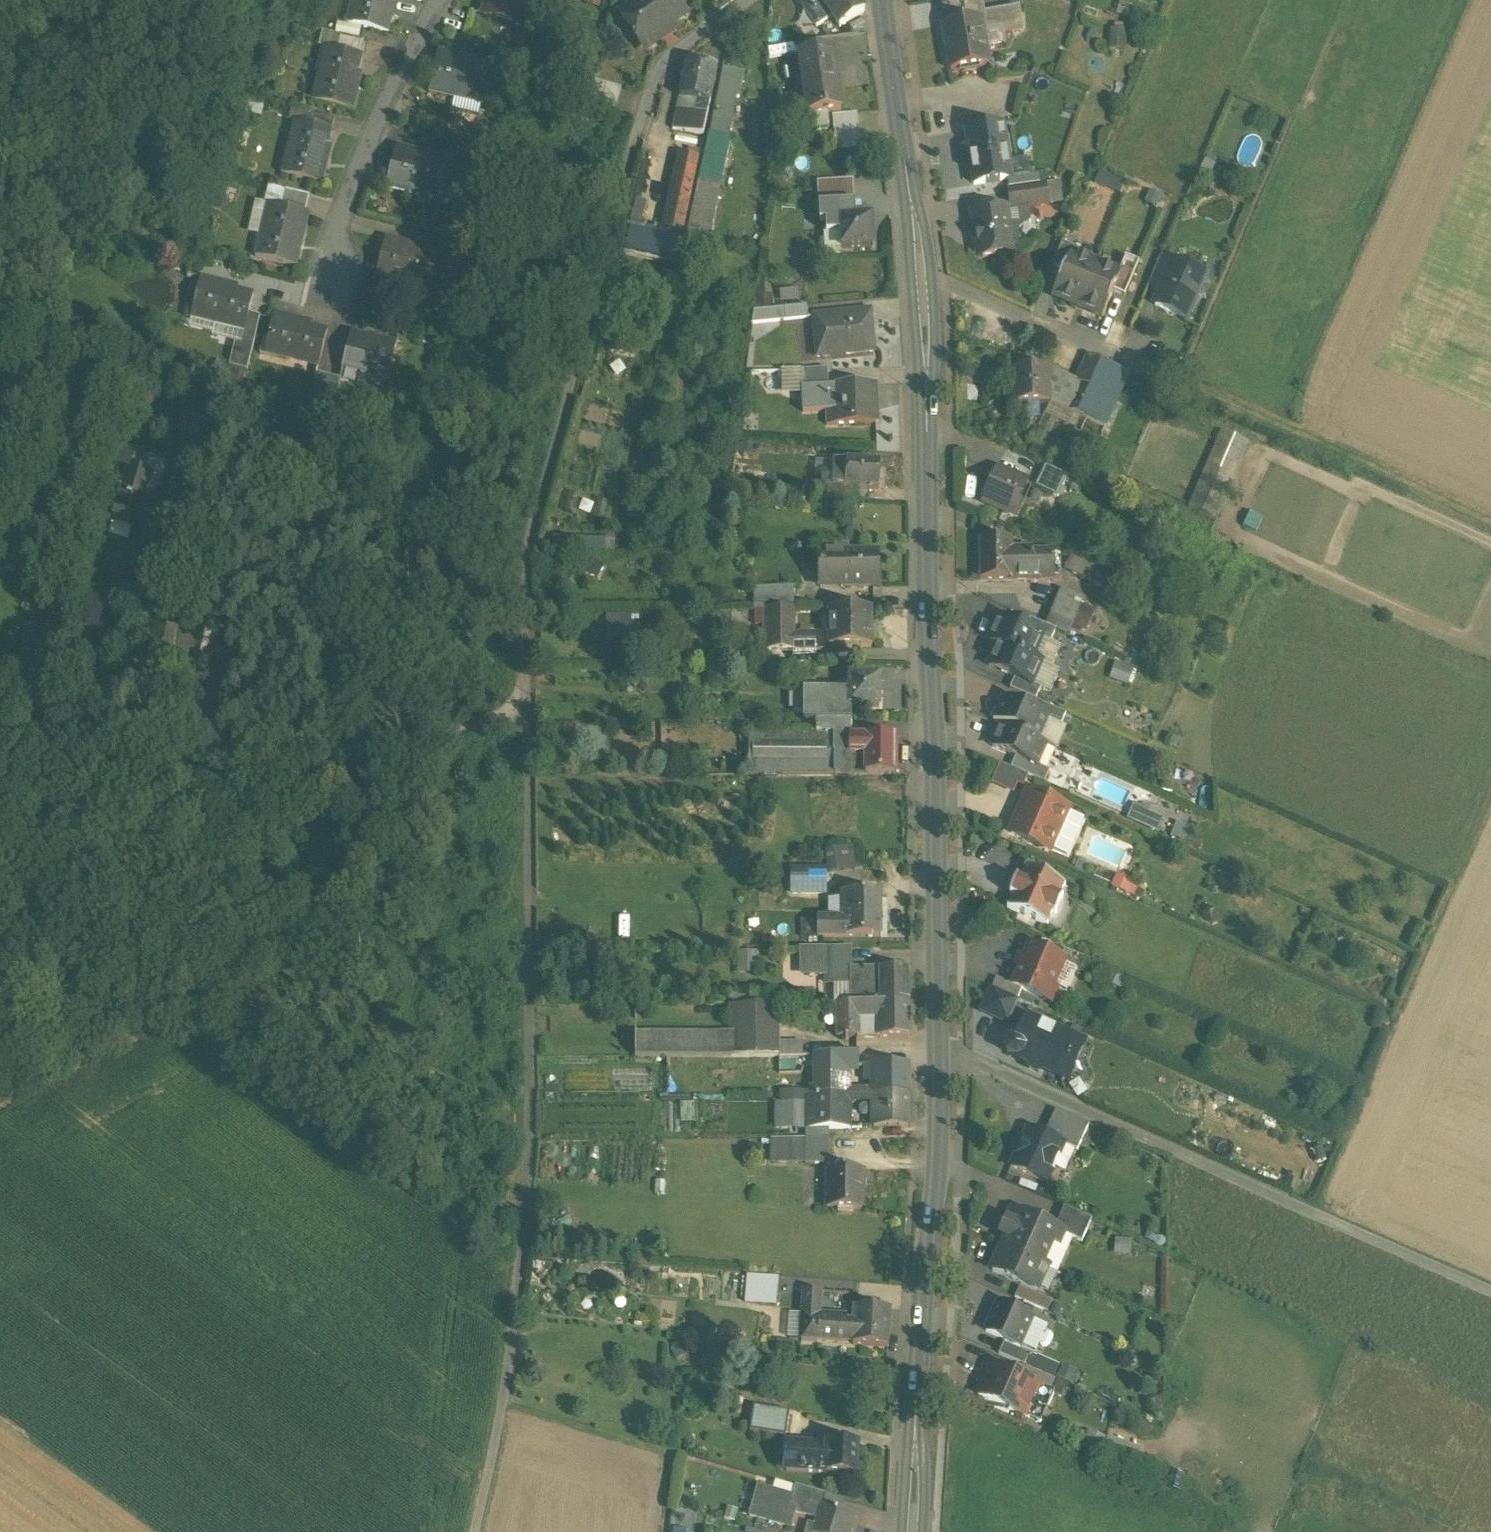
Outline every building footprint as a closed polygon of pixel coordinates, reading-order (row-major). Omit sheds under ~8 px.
[(357,2),(352,0),(346,25),(387,35),(391,18),(388,17),(392,0),(357,0),(357,2)] [(487,10),(490,16),(497,18),(501,15),(511,17),(512,23),(519,25),(525,22),(532,0),(490,0),(487,10)] [(626,14),(637,29),(632,32),(642,46),(650,47),(657,42),(659,34),(685,15),(674,0),(645,0),(626,14)] [(818,26),(834,15),(825,0),(801,0),(818,26)] [(834,15),(841,26),(865,11),(858,0),(825,0),(834,15)] [(941,2),(942,13),(965,9),(963,0),(950,0),(941,2)] [(965,9),(942,13),(944,25),(943,25),(950,71),(989,66),(985,36),(1023,29),(1020,9),(984,14),(982,0),(963,0),(965,9)] [(1111,28),(1110,45),(1122,46),(1123,29),(1111,28)] [(366,42),(341,36),(337,52),(362,58),(366,42)] [(337,52),(329,50),(322,78),(318,77),(312,102),(353,112),(357,94),(354,94),(362,58),(337,52)] [(831,51),(800,55),(808,117),(826,115),(840,113),(831,51)] [(455,58),(438,54),(429,95),(454,101),(455,97),(483,104),(490,71),(454,62),(455,58)] [(717,68),(687,62),(680,97),(697,101),(710,103),(717,68)] [(744,75),(725,71),(712,133),(728,136),(736,98),(739,98),(744,75)] [(586,103),(616,107),(619,84),(590,80),(586,103)] [(710,103),(697,101),(696,108),(708,111),(710,103)] [(696,108),(694,107),(693,113),(690,132),(703,135),(708,111),(696,108)] [(677,110),(674,129),(681,131),(684,112),(677,110)] [(693,113),(684,112),(681,131),(690,132),(693,113)] [(334,119),(310,113),(307,125),(331,131),(334,119)] [(856,114),(833,116),(834,128),(858,126),(856,114)] [(826,115),(809,117),(811,131),(828,129),(826,115)] [(307,125),(298,123),(292,151),(288,150),(282,175),(322,185),(326,168),(322,167),(331,131),(307,125)] [(858,126),(834,128),(835,140),(859,138),(858,126)] [(969,148),(1005,143),(1003,128),(967,133),(969,148)] [(709,132),(688,234),(709,239),(731,136),(728,136),(712,133),(709,132)] [(502,139),(477,133),(474,147),(477,148),(496,152),(499,153),(502,139)] [(859,138),(835,140),(837,152),(860,150),(859,138)] [(474,147),(453,142),(450,156),(449,157),(472,162),(475,163),(477,148),(474,147)] [(969,148),(962,149),(964,161),(970,160),(974,185),(1004,181),(1002,164),(1008,163),(1005,143),(969,148)] [(496,152),(477,148),(475,163),(493,167),(496,152)] [(443,164),(412,157),(413,153),(396,149),(386,190),(411,196),(409,201),(438,207),(448,165),(443,164)] [(472,162),(449,157),(450,156),(445,154),(443,164),(448,165),(438,207),(461,213),(472,162)] [(682,234),(699,158),(687,155),(680,154),(664,229),(660,228),(658,236),(631,231),(626,251),(667,260),(667,259),(673,232),(682,234)] [(852,180),(818,182),(819,205),(854,204),(852,180)] [(1044,187),(1009,192),(1012,209),(1047,203),(1044,187)] [(309,197),(287,192),(282,209),(305,214),(309,197)] [(854,204),(819,205),(820,222),(826,222),(826,233),(840,233),(840,250),(872,249),(872,247),(875,244),(874,238),(872,235),(871,218),(855,219),(855,204),(854,204)] [(282,209),(272,207),(265,236),(261,235),(255,260),(297,269),(301,252),(296,251),(305,214),(282,209)] [(1005,209),(971,213),(974,231),(972,234),(972,240),(976,242),(977,252),(983,257),(994,255),(997,250),(1011,248),(1005,209)] [(840,233),(826,233),(827,255),(840,255),(840,250),(840,233)] [(465,242),(443,237),(440,251),(461,256),(465,242)] [(402,245),(385,241),(376,283),(400,289),(401,285),(429,291),(434,271),(437,257),(401,249),(402,245)] [(474,244),(465,242),(461,256),(470,258),(474,244)] [(1062,243),(1052,266),(1064,270),(1072,252),(1073,252),(1074,248),(1062,243)] [(1064,270),(1052,296),(1077,307),(1096,262),(1081,256),(1078,257),(1072,254),(1073,252),(1072,252),(1064,270)] [(1138,264),(1126,258),(1120,272),(1121,273),(1113,292),(1124,297),(1138,264)] [(1160,258),(1151,280),(1164,285),(1173,263),(1160,258)] [(1111,269),(1096,262),(1077,307),(1102,317),(1113,292),(1121,273),(1120,272),(1119,275),(1112,272),(1111,269)] [(1182,272),(1173,268),(1174,263),(1173,263),(1164,285),(1155,306),(1186,320),(1195,298),(1200,296),(1189,269),(1182,272)] [(449,274),(434,271),(429,291),(444,294),(449,274)] [(254,297),(217,289),(218,284),(201,281),(192,322),(217,328),(218,323),(245,330),(246,330),(250,316),(254,297)] [(806,307),(778,309),(779,321),(807,319),(806,307)] [(778,309),(753,311),(752,324),(779,321),(778,309)] [(869,312),(813,319),(818,358),(873,352),(869,312)] [(261,318),(250,316),(246,330),(245,330),(242,345),(242,347),(253,350),(261,318)] [(292,321),(275,317),(265,358),(290,364),(291,360),(319,366),(327,333),(291,325),(292,321)] [(396,346),(351,335),(343,368),(371,374),(369,383),(386,387),(396,346)] [(242,345),(236,344),(230,369),(248,374),(253,350),(242,347),(242,345)] [(1078,382),(1046,368),(1047,386),(1051,386),(1051,403),(1103,427),(1127,375),(1089,358),(1078,382)] [(1046,368),(1013,370),(1014,404),(1051,403),(1051,386),(1047,386),(1046,368)] [(828,370),(802,371),(802,388),(825,387),(828,387),(828,386),(828,370)] [(328,380),(316,377),(310,400),(322,403),(328,380)] [(340,383),(328,380),(322,403),(335,406),(340,383)] [(874,384),(828,386),(828,387),(825,387),(826,410),(827,426),(875,424),(874,384)] [(825,387),(802,388),(803,410),(826,410),(825,387)] [(322,403),(310,400),(306,417),(318,420),(322,403)] [(335,406),(322,403),(318,420),(330,423),(335,406)] [(1103,427),(1051,403),(1028,455),(1064,471),(1082,432),(1098,439),(1103,427)] [(1221,432),(1188,509),(1216,521),(1249,444),(1221,432)] [(165,463),(151,459),(146,463),(142,475),(144,476),(141,484),(148,486),(160,490),(167,468),(165,463)] [(833,473),(823,475),(821,483),(821,486),(828,486),(846,487),(848,464),(834,463),(833,473)] [(881,466),(848,464),(846,487),(870,489),(879,490),(881,466)] [(1045,466),(1035,487),(1058,497),(1068,476),(1045,466)] [(1028,482),(997,468),(982,502),(1016,517),(1021,505),(1019,504),(1028,482)] [(142,475),(129,471),(123,490),(120,498),(116,512),(111,526),(134,532),(138,516),(135,515),(137,506),(141,508),(148,486),(141,484),(144,476),(142,475)] [(821,483),(815,483),(814,493),(827,494),(828,494),(828,486),(821,486),(821,483)] [(846,487),(828,486),(828,494),(827,494),(826,497),(869,501),(870,489),(846,487)] [(123,490),(116,488),(113,496),(120,498),(123,490)] [(120,498),(113,496),(109,510),(116,512),(120,498)] [(1011,540),(979,540),(980,581),(1012,580),(1011,551),(1011,540)] [(847,545),(827,545),(827,572),(842,572),(842,555),(847,555),(847,545)] [(1032,556),(1031,551),(1011,551),(1012,580),(1048,580),(1060,580),(1060,558),(1048,555),(1047,555),(1032,556)] [(1065,570),(1096,581),(1102,565),(1071,554),(1065,570)] [(847,555),(842,555),(842,572),(842,587),(876,587),(876,585),(881,585),(881,569),(876,569),(876,555),(847,555)] [(794,589),(753,589),(754,610),(765,610),(794,610),(794,589)] [(1082,599),(1061,589),(1050,614),(1051,615),(1072,624),(1079,606),(1082,599)] [(1091,611),(1079,606),(1072,624),(1069,629),(1081,634),(1091,611)] [(867,634),(867,609),(830,610),(830,646),(870,646),(870,634),(867,634)] [(765,626),(765,610),(754,610),(754,626),(765,626)] [(815,635),(794,636),(794,610),(765,610),(765,626),(765,651),(784,651),(793,651),(815,651),(815,635)] [(605,616),(606,642),(631,642),(630,615),(605,616)] [(1072,624),(1051,615),(1046,626),(1067,635),(1069,629),(1072,624)] [(1025,631),(999,619),(989,641),(1041,664),(1041,663),(1032,659),(1041,639),(1042,638),(1025,631)] [(1055,631),(1030,620),(1025,631),(1042,638),(1041,639),(1050,643),(1055,631)] [(233,669),(197,661),(204,632),(183,628),(182,632),(176,657),(169,687),(226,700),(233,669)] [(168,629),(163,654),(176,657),(182,632),(168,629)] [(1041,664),(989,641),(988,641),(998,645),(988,667),(1014,679),(1031,686),(1032,685),(1041,664)] [(816,665),(815,651),(793,651),(793,665),(816,665)] [(1114,661),(1109,677),(1127,683),(1132,666),(1114,661)] [(1041,663),(1041,664),(1032,685),(1041,689),(1040,689),(1049,693),(1059,672),(1041,663)] [(880,678),(850,678),(850,691),(850,708),(852,708),(880,708),(880,678)] [(1031,686),(1014,679),(1010,690),(1032,700),(1035,701),(1040,689),(1041,689),(1032,685),(1031,686)] [(850,691),(803,691),(803,722),(814,721),(816,722),(850,722),(852,721),(852,708),(850,708),(850,691)] [(1027,710),(1003,700),(993,722),(1002,726),(1037,741),(1046,719),(1027,710)] [(1035,701),(1032,700),(1027,710),(1046,719),(1061,725),(1066,714),(1035,701)] [(850,722),(816,722),(816,723),(816,733),(850,734),(850,722)] [(816,723),(796,723),(796,733),(816,733),(816,723)] [(1037,741),(1002,726),(992,748),(1015,758),(1036,767),(1046,745),(1037,741)] [(796,733),(749,733),(748,773),(850,774),(850,753),(850,739),(850,734),(816,733),(796,733)] [(864,739),(850,739),(850,753),(864,753),(864,739)] [(895,740),(864,739),(864,753),(864,774),(895,774),(895,740)] [(1036,767),(1015,758),(1010,769),(1027,776),(1044,784),(1049,772),(1036,767)] [(1023,787),(1027,776),(1010,769),(1000,764),(992,784),(1013,793),(1017,785),(1023,787)] [(1067,811),(1029,794),(1011,834),(1049,851),(1050,849),(1067,812),(1067,811)] [(1132,802),(1126,818),(1156,831),(1163,814),(1132,802)] [(1084,820),(1067,812),(1050,849),(1067,857),(1084,820)] [(1176,820),(1169,833),(1186,841),(1192,829),(1176,820)] [(829,871),(856,866),(852,846),(825,851),(829,871)] [(1065,886),(1025,868),(1024,870),(1025,870),(1020,882),(1018,881),(1018,880),(1016,879),(1009,896),(1011,896),(1013,897),(1008,908),(1007,907),(1007,909),(1047,927),(1048,925),(1047,925),(1052,914),(1054,915),(1055,916),(1062,900),(1061,899),(1061,900),(1058,899),(1063,887),(1064,888),(1065,886)] [(1114,875),(1110,887),(1135,895),(1138,883),(1114,875)] [(880,920),(880,894),(846,894),(846,920),(880,920)] [(846,920),(819,921),(819,938),(846,938),(846,920)] [(880,920),(846,920),(846,938),(881,937),(880,920)] [(825,950),(801,950),(801,967),(811,975),(851,976),(851,969),(851,948),(825,948),(825,950)] [(1064,963),(1030,948),(1013,986),(1022,990),(1042,999),(1052,1003),(1058,989),(1053,987),(1064,963)] [(880,970),(851,969),(851,976),(851,1004),(858,1004),(880,1004),(880,970)] [(907,970),(880,970),(880,1004),(907,1003),(907,970)] [(1013,986),(996,978),(991,989),(1017,1001),(1022,990),(1013,986)] [(1018,1001),(1017,1001),(991,989),(989,988),(978,1012),(1008,1025),(1009,1021),(1014,1023),(1018,1013),(1014,1011),(1018,1001)] [(907,1003),(880,1004),(880,1037),(908,1038),(907,1003)] [(851,1004),(838,1004),(838,1037),(858,1037),(858,1004),(851,1004)] [(778,1005),(732,1005),(732,1038),(732,1057),(779,1057),(779,1043),(778,1005)] [(1007,1049),(1011,1054),(1063,1078),(1072,1061),(1077,1058),(1083,1044),(1027,1019),(1018,1041),(1012,1041),(1007,1044),(1007,1049)] [(732,1038),(635,1038),(635,1058),(732,1057),(732,1038)] [(802,1043),(779,1043),(779,1057),(802,1057),(802,1043)] [(857,1057),(815,1057),(815,1068),(845,1068),(857,1069),(857,1057)] [(909,1066),(874,1066),(874,1096),(909,1096),(909,1066)] [(845,1068),(815,1068),(816,1081),(845,1081),(845,1068)] [(845,1081),(816,1081),(816,1088),(816,1095),(834,1095),(845,1094),(845,1088),(845,1081)] [(816,1095),(811,1096),(811,1093),(806,1093),(806,1105),(806,1129),(834,1129),(834,1095),(816,1095)] [(845,1094),(834,1095),(834,1129),(850,1129),(850,1101),(850,1096),(849,1094),(845,1094)] [(909,1096),(874,1096),(874,1126),(909,1126),(909,1096)] [(775,1104),(775,1129),(806,1129),(806,1105),(775,1104)] [(1089,1126),(1056,1111),(1044,1136),(1064,1145),(1077,1151),(1089,1126)] [(1044,1136),(1027,1129),(1010,1168),(1047,1184),(1064,1145),(1044,1136)] [(771,1140),(770,1164),(806,1164),(806,1150),(807,1139),(771,1140)] [(807,1139),(806,1150),(830,1151),(830,1139),(807,1139)] [(830,1151),(806,1150),(806,1164),(829,1164),(830,1151)] [(863,1171),(829,1170),(828,1208),(863,1209),(863,1171)] [(1091,1220),(1064,1208),(1054,1230),(1064,1234),(1082,1242),(1091,1220)] [(1011,1212),(1004,1228),(1010,1231),(1017,1215),(1011,1212)] [(1036,1222),(1018,1214),(1017,1215),(1010,1231),(1002,1250),(1046,1269),(1048,1270),(1064,1234),(1054,1230),(1046,1226),(1046,1225),(1036,1221),(1036,1222)] [(1046,1269),(1002,1250),(992,1272),(1036,1291),(1046,1269)] [(778,1279),(748,1277),(746,1295),(776,1297),(778,1279)] [(1051,1302),(1019,1288),(1015,1299),(1047,1313),(1051,1302)] [(821,1291),(804,1290),(801,1340),(818,1341),(819,1318),(821,1291)] [(1032,1320),(998,1305),(986,1332),(1019,1347),(1032,1320)] [(890,1310),(855,1308),(854,1326),(853,1341),(853,1344),(888,1346),(890,1310)] [(845,1320),(819,1318),(818,1339),(853,1341),(854,1326),(844,1326),(845,1320)] [(1029,1356),(1003,1344),(998,1355),(1022,1366),(1024,1367),(1029,1356)] [(1017,1377),(991,1366),(978,1396),(1026,1417),(1034,1399),(1039,1387),(1017,1377)] [(1024,1367),(1022,1366),(1017,1377),(1039,1387),(1050,1391),(1055,1380),(1024,1367)] [(1058,1378),(1073,1385),(1078,1373),(1063,1367),(1058,1378)] [(1034,1399),(1048,1406),(1054,1393),(1050,1391),(1039,1387),(1034,1399)] [(789,1413),(756,1406),(752,1429),(784,1436),(789,1413)] [(1140,1452),(1106,1439),(1100,1454),(1134,1467),(1140,1452)] [(818,1447),(793,1445),(791,1471),(827,1474),(828,1444),(818,1443),(818,1447)] [(858,1446),(828,1444),(827,1474),(856,1476),(858,1446)] [(826,1496),(795,1487),(792,1498),(823,1507),(826,1496)] [(758,1489),(751,1517),(791,1528),(795,1514),(819,1520),(816,1528),(815,1531),(850,1531),(855,1516),(823,1507),(792,1498),(758,1489)]
